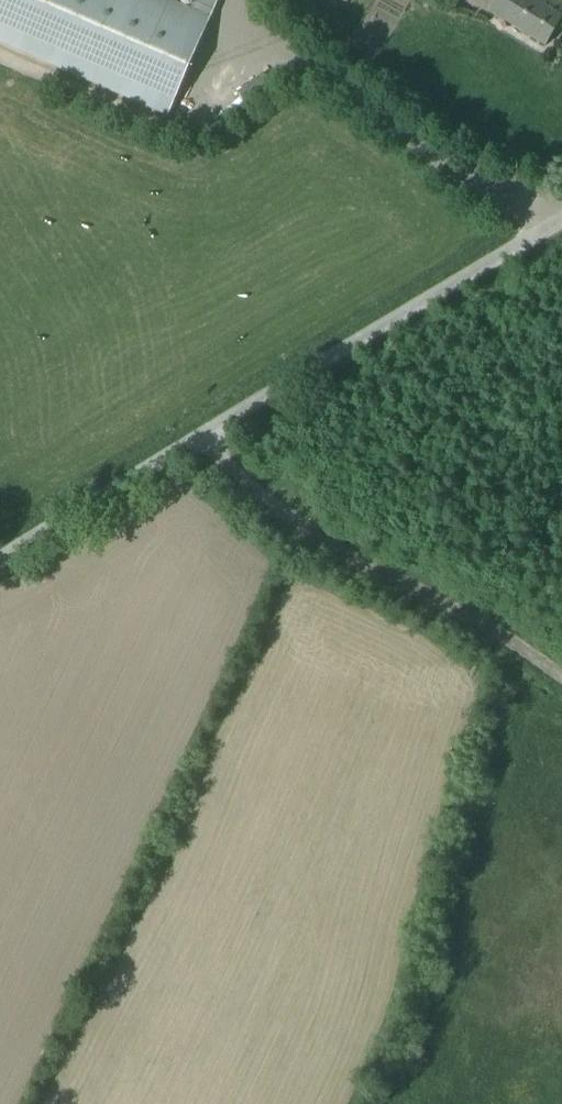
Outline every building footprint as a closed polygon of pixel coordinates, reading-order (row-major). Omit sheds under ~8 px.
[(165,118),(209,19),(190,11),(165,0),(0,0),(0,46),(165,118)] [(190,11),(209,19),(217,0),(195,0),(190,11)] [(492,13),(545,46),(561,19),(561,16),(535,0),(500,0),(492,13)]
